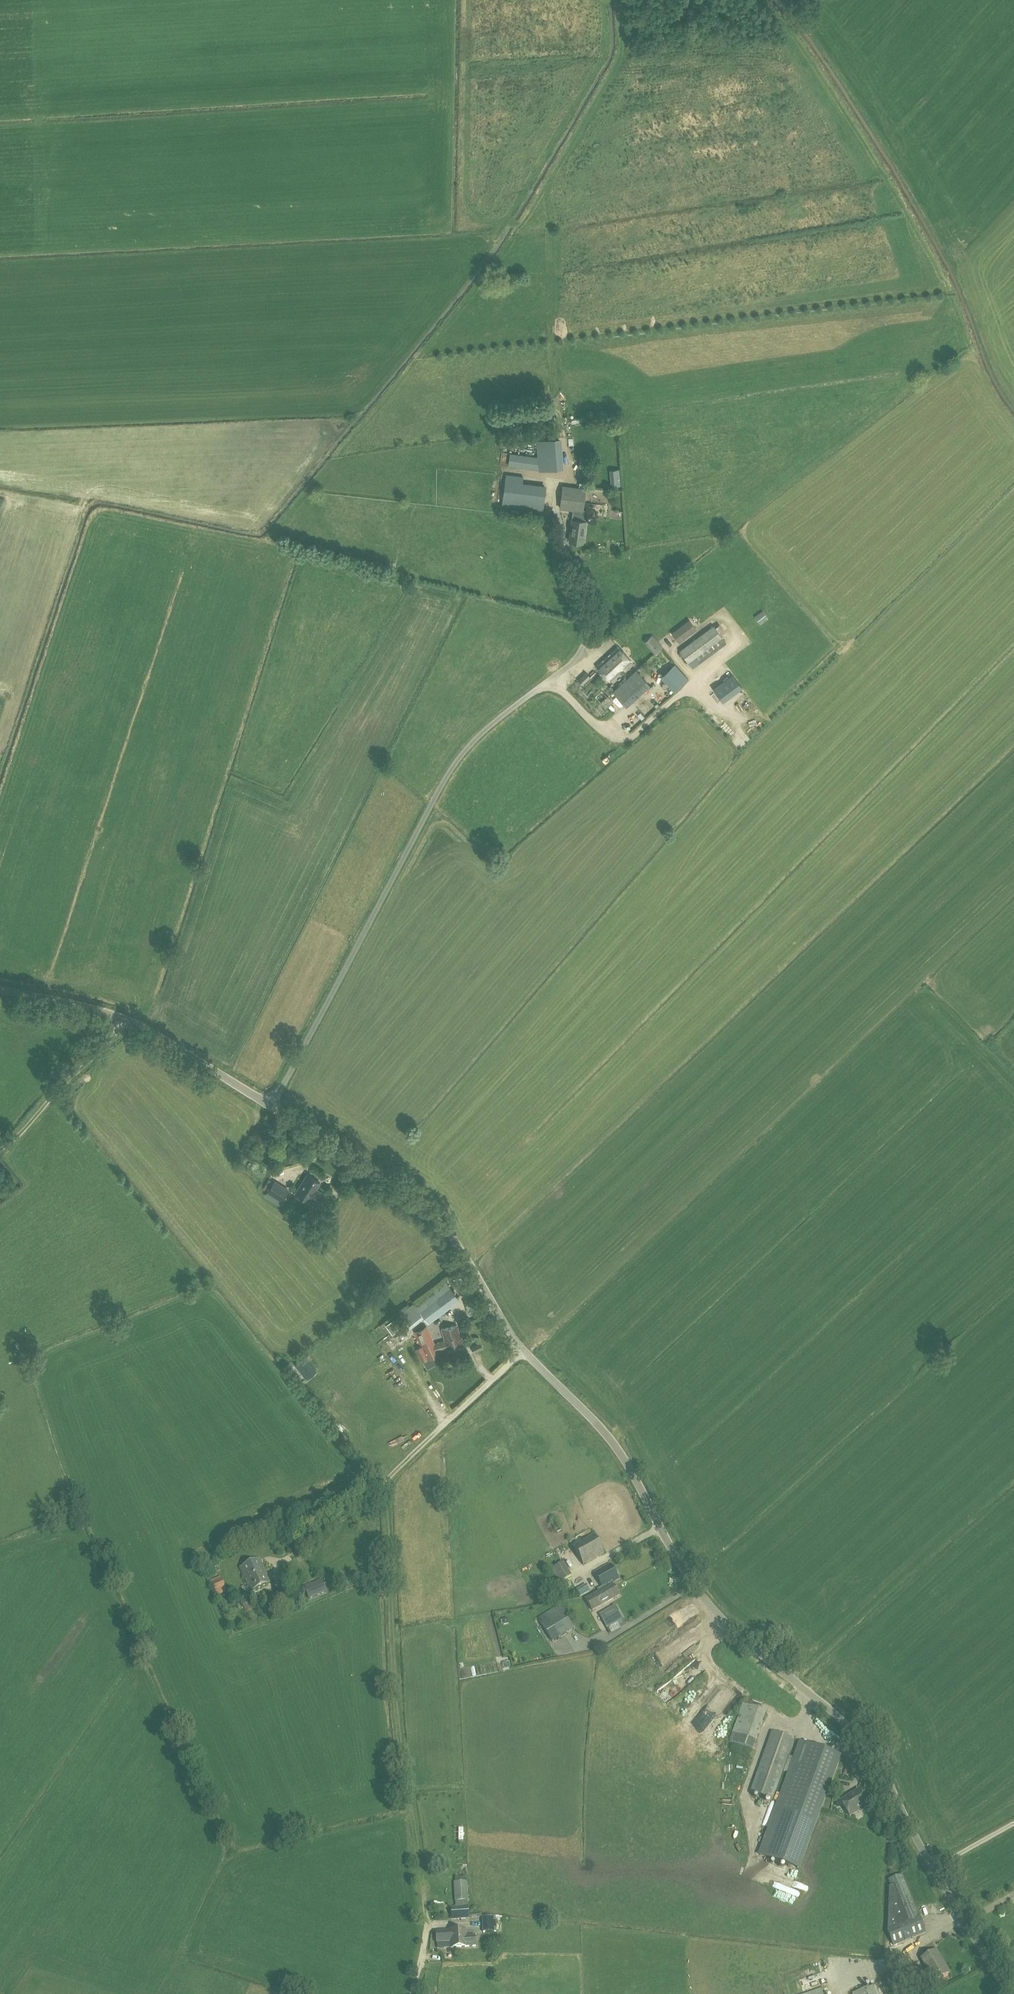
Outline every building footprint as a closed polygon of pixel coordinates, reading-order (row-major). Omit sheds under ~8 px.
[(527,423),(528,429),(537,427),(535,421),(527,423)] [(553,423),(542,424),(543,431),(554,430),(553,423)] [(544,471),(561,470),(560,456),(559,439),(542,440),(537,441),(539,457),(509,453),(508,466),(544,471)] [(619,469),(609,470),(611,486),(620,485),(619,469)] [(502,504),(516,506),(518,491),(521,491),(522,485),(523,477),(506,474),(502,504)] [(546,488),(522,485),(521,491),(518,491),(516,506),(516,507),(543,510),(546,488)] [(584,543),(587,516),(588,510),(583,509),(585,489),(564,487),(561,508),(576,510),(575,520),(572,520),(569,541),(584,543)] [(762,610),(754,616),(760,624),(768,617),(762,610)] [(672,633),(679,642),(696,629),(690,620),(672,633)] [(688,662),(722,637),(713,625),(679,651),(688,662)] [(656,653),(661,648),(658,644),(652,648),(656,653)] [(615,665),(621,671),(626,666),(632,661),(618,646),(606,657),(614,666),(615,665)] [(614,666),(606,657),(596,666),(610,681),(621,671),(615,665),(614,666)] [(636,669),(632,674),(613,691),(627,706),(650,684),(636,669)] [(718,679),(724,686),(735,677),(730,670),(718,679)] [(583,684),(590,677),(585,672),(578,680),(583,684)] [(706,687),(712,696),(724,688),(718,679),(706,687)] [(606,708),(613,702),(608,696),(601,702),(606,708)] [(14,1181),(6,1171),(2,1175),(10,1184),(14,1181)] [(310,1198),(320,1204),(326,1195),(316,1189),(320,1182),(307,1174),(296,1192),(309,1200),(310,1198)] [(279,1202),(287,1190),(273,1181),(265,1193),(279,1202)] [(458,1214),(456,1226),(465,1227),(467,1215),(474,1216),(475,1209),(472,1209),(473,1203),(467,1202),(465,1215),(458,1214)] [(328,1211),(323,1218),(330,1222),(334,1214),(328,1211)] [(458,1299),(444,1281),(415,1303),(428,1322),(458,1299)] [(386,1324),(392,1334),(402,1326),(396,1317),(386,1324)] [(428,1358),(429,1359),(439,1354),(438,1350),(447,1347),(447,1348),(462,1344),(457,1325),(442,1329),(445,1341),(435,1344),(426,1325),(415,1331),(423,1347),(418,1350),(423,1361),(428,1358)] [(479,1342),(470,1346),(473,1352),(482,1348),(479,1342)] [(304,1357),(295,1363),(307,1378),(316,1372),(304,1357)] [(583,1565),(604,1553),(593,1534),(572,1546),(583,1565)] [(639,1541),(626,1542),(626,1557),(639,1557),(639,1541)] [(250,1591),(270,1582),(260,1559),(240,1568),(250,1591)] [(563,1562),(551,1570),(560,1584),(572,1576),(563,1562)] [(603,1589),(601,1590),(602,1591),(613,1585),(612,1583),(619,1579),(610,1563),(594,1572),(603,1589)] [(211,1580),(215,1590),(225,1586),(220,1575),(211,1580)] [(322,1579),(314,1583),(305,1587),(310,1600),(328,1592),(322,1579)] [(619,1595),(613,1585),(602,1591),(601,1590),(585,1599),(592,1610),(619,1595)] [(568,1618),(560,1605),(537,1618),(552,1642),(574,1628),(568,1618)] [(614,1605),(610,1607),(599,1614),(608,1628),(622,1619),(614,1605)] [(630,1634),(650,1622),(646,1616),(626,1628),(630,1634)] [(678,1632),(666,1643),(673,1650),(685,1639),(678,1632)] [(721,1682),(726,1672),(720,1669),(714,1679),(721,1682)] [(727,1680),(734,1693),(742,1690),(735,1676),(727,1680)] [(766,1712),(742,1704),(729,1741),(753,1749),(766,1712)] [(772,1800),(794,1739),(771,1731),(750,1792),(772,1800)] [(839,1757),(801,1743),(760,1857),(798,1871),(839,1757)] [(859,1790),(840,1801),(849,1816),(868,1804),(859,1790)] [(926,1932),(919,1914),(902,1874),(888,1880),(890,1886),(888,1887),(888,1931),(894,1946),(926,1932)] [(463,1877),(455,1877),(455,1881),(454,1881),(455,1905),(468,1905),(466,1881),(464,1881),(463,1877)] [(451,1920),(468,1918),(468,1906),(451,1907),(451,1920)] [(502,1915),(495,1916),(482,1917),(483,1932),(503,1931),(502,1915)] [(436,1931),(436,1937),(437,1949),(445,1948),(451,1948),(467,1947),(467,1946),(475,1946),(475,1935),(466,1936),(465,1929),(449,1930),(436,1931)] [(934,1981),(950,1972),(936,1949),(920,1959),(934,1981)]
